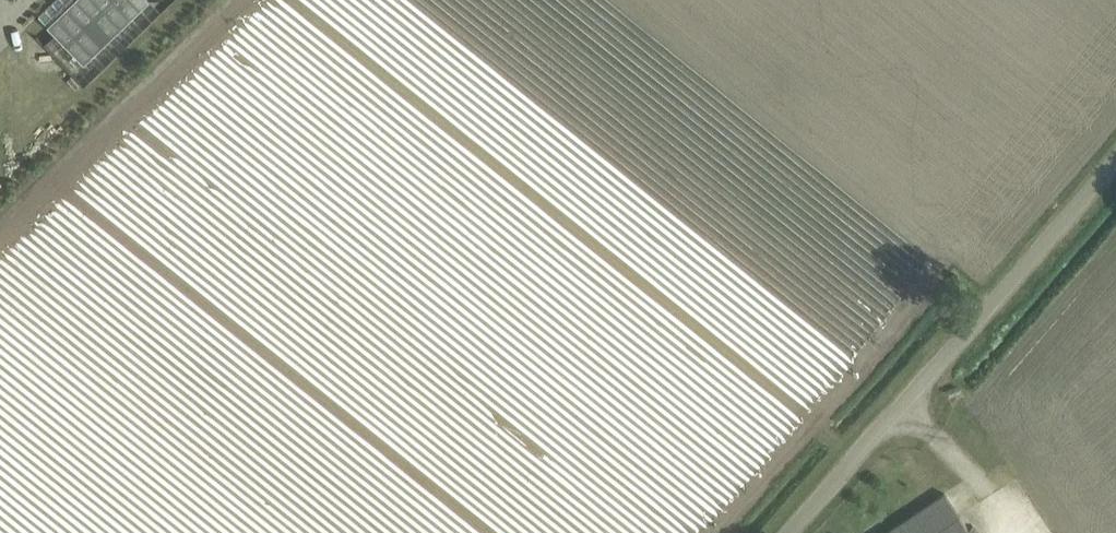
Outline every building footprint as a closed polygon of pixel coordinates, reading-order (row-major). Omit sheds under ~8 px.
[(47,25),(84,64),(152,0),(72,0),(47,25)] [(960,515),(945,492),(882,532),(972,532),(960,515)]
